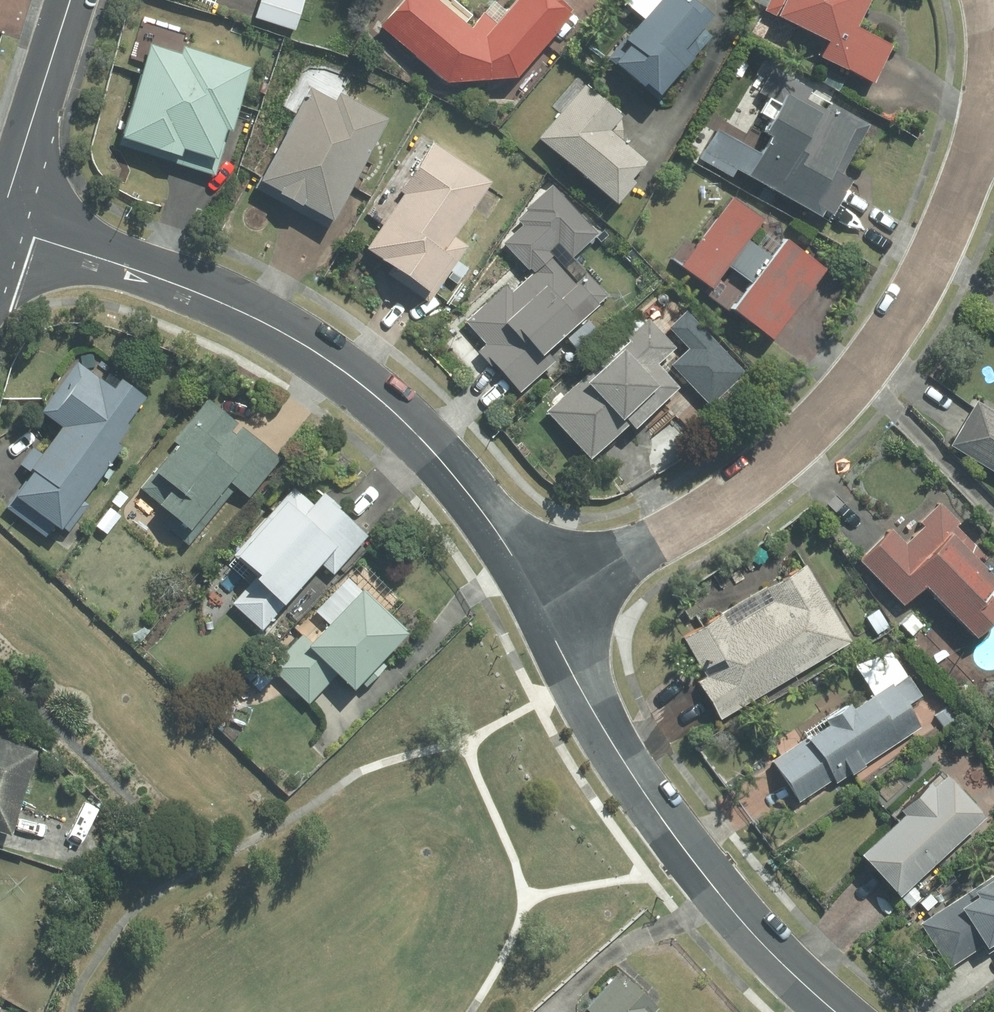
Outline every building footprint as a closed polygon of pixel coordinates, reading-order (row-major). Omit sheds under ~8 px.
[(302,0),(255,0),(249,21),(291,34),(302,0)] [(372,28),(435,88),(504,83),(567,12),(553,0),(512,0),(489,25),(478,16),(463,32),(428,0),(398,0),(372,28)] [(603,68),(644,104),(682,61),(673,53),(704,18),(683,0),(622,0),(615,8),(633,24),(601,59),(607,64),(603,68)] [(884,49),(844,31),(859,0),(764,0),(758,13),(766,17),(763,23),(816,48),(810,62),(866,88),(884,49)] [(208,180),(245,70),(177,47),(174,56),(143,46),(109,146),(208,180)] [(761,121),(741,152),(703,128),(684,157),(722,181),(728,171),(813,226),(843,181),(825,169),(853,126),(786,82),(767,69),(750,95),(762,103),(753,116),(761,121)] [(321,231),(381,122),(333,96),(329,103),(302,87),(247,186),(260,193),(258,197),(321,231)] [(577,87),(528,142),(604,210),(623,188),(619,185),(635,167),(599,135),(613,119),(577,87)] [(445,235),(481,186),(423,146),(371,219),(377,223),(354,255),(423,304),(463,248),(445,235)] [(757,343),(811,276),(790,259),(794,254),(776,239),(761,258),(740,242),(753,226),(726,204),(670,274),(697,295),(717,270),(739,288),(719,313),(757,343)] [(536,355),(601,299),(580,275),(570,284),(547,258),(507,292),(501,286),(459,322),(480,347),(473,353),(511,397),(546,367),(536,355)] [(684,314),(666,332),(685,353),(672,365),(705,401),(737,372),(684,314)] [(642,322),(538,414),(580,463),(617,430),(621,435),(670,392),(649,368),(668,351),(642,322)] [(39,463),(9,504),(49,534),(59,519),(66,524),(127,441),(122,437),(135,420),(131,417),(151,390),(126,373),(117,385),(79,357),(43,407),(64,422),(36,461),(39,463)] [(172,510),(165,519),(191,540),(240,483),(252,493),(284,455),(246,423),(211,395),(175,438),(179,441),(142,485),(172,510)] [(944,449),(993,479),(993,405),(989,414),(971,404),(944,449)] [(236,555),(229,563),(251,582),(235,600),(265,628),(324,560),(337,571),(371,532),(347,504),(327,488),(315,502),(295,484),(234,553),(236,555)] [(885,532),(852,564),(896,609),(913,593),(963,643),(991,616),(977,602),(990,589),(971,570),(981,561),(950,529),(955,525),(935,505),(914,525),(917,529),(899,547),(885,532)] [(845,646),(800,569),(760,593),(766,603),(722,629),(715,618),(677,640),(700,680),(690,686),(712,723),(845,646)] [(304,631),(272,664),(312,701),(343,668),(359,683),(413,626),(397,611),(367,583),(313,640),(304,631)] [(819,731),(767,763),(794,805),(840,776),(842,779),(856,771),(855,768),(914,732),(900,710),(918,699),(905,677),(901,679),(883,649),(849,670),(867,699),(845,712),(842,708),(815,725),(819,731)] [(0,734),(0,826),(15,831),(26,797),(42,747),(0,734)] [(890,818),(846,858),(885,899),(971,819),(933,778),(921,790),(916,784),(885,813),(890,818)] [(920,920),(950,966),(975,949),(980,956),(988,951),(983,945),(989,941),(992,946),(993,945),(993,871),(920,920)] [(577,1011),(646,1011),(608,978),(577,1011)]
